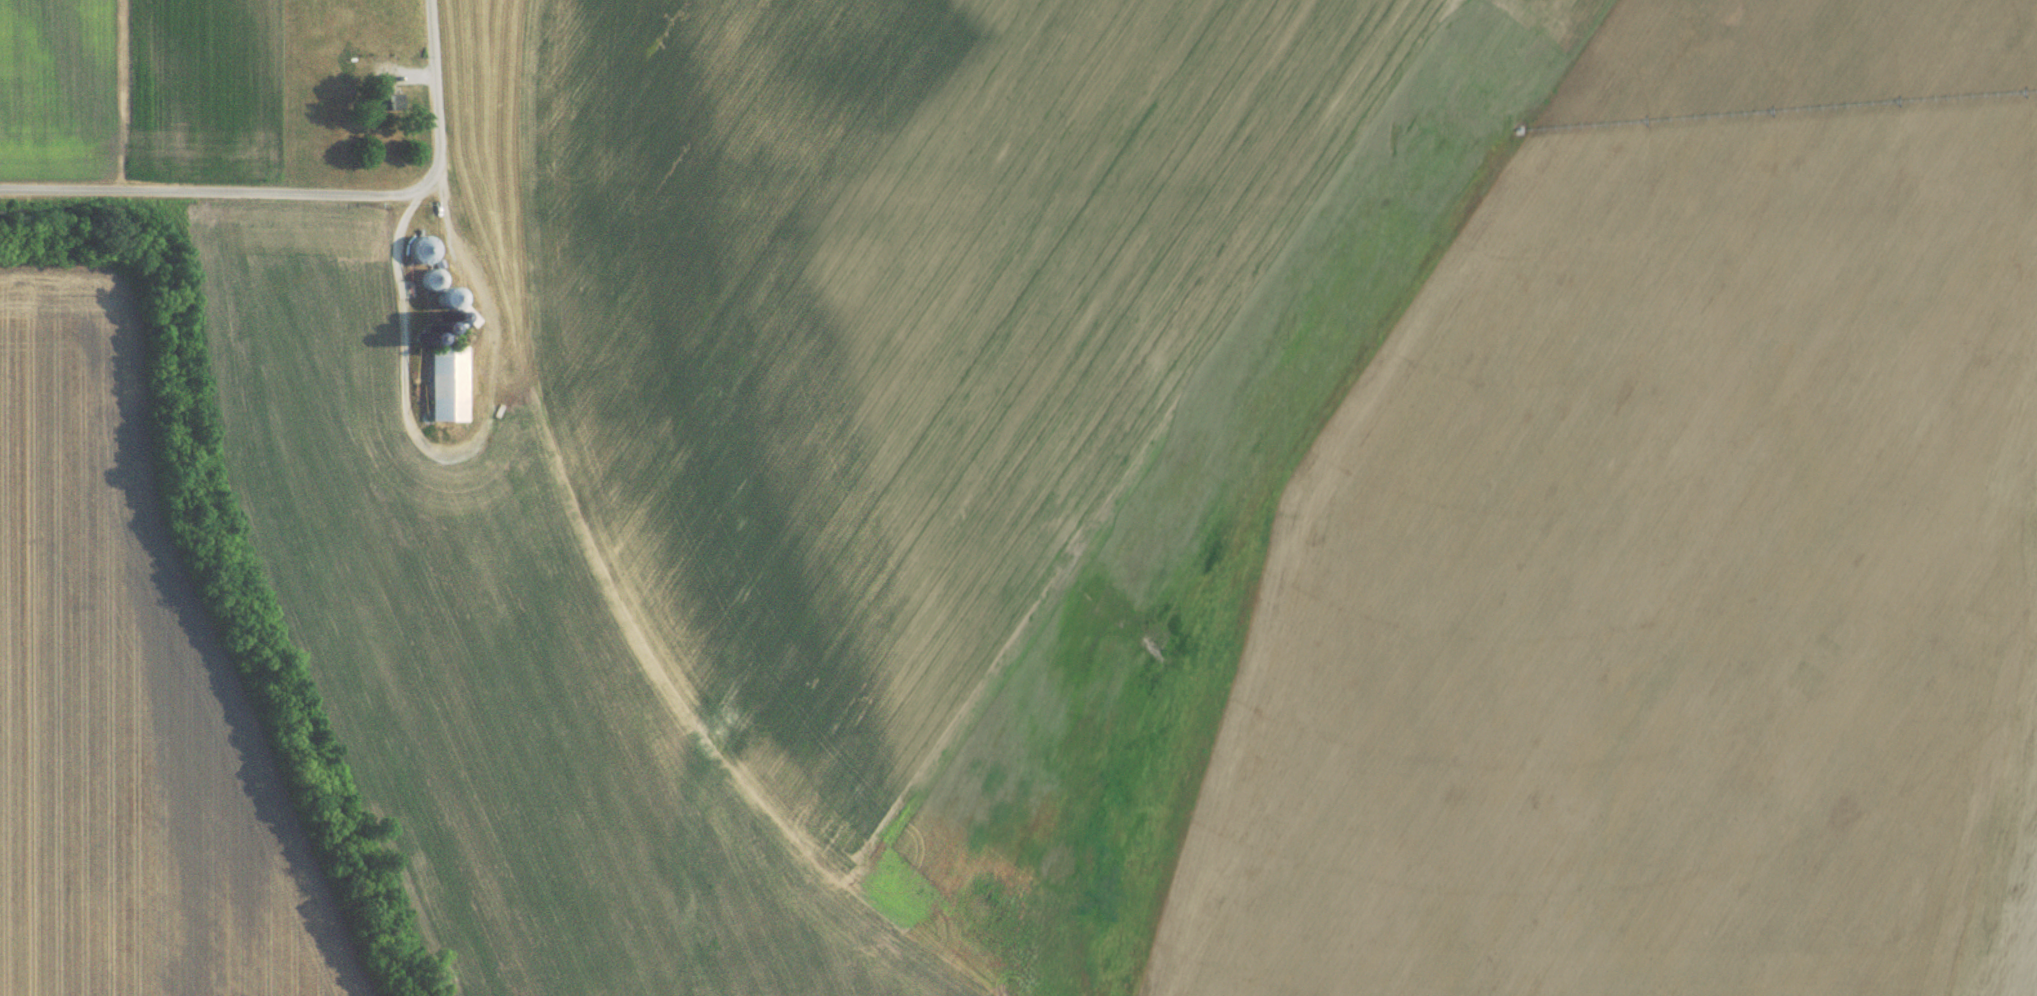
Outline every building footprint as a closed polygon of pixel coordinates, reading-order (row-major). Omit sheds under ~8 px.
[(418,270),(435,267),(431,242),(414,245),(418,270)] [(465,429),(466,354),(429,354),(428,429),(465,429)]
